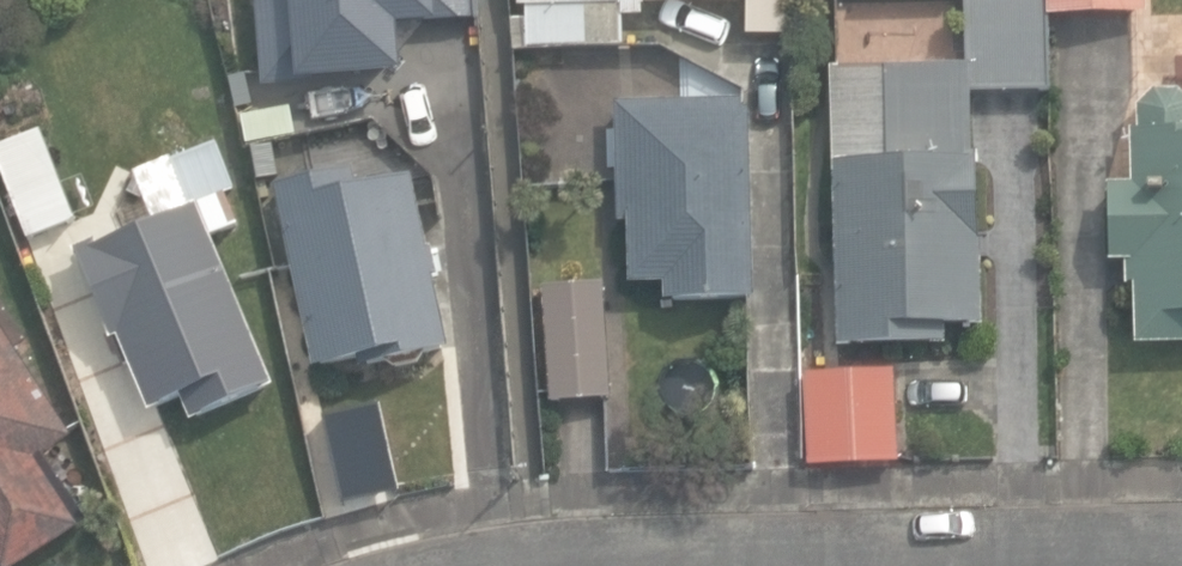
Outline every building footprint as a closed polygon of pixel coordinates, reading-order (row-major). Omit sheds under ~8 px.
[(263,86),(316,83),(316,82),(406,76),(402,27),(442,25),(442,20),(469,19),(468,0),(258,0),(263,86)] [(530,50),(627,47),(627,18),(648,17),(648,3),(756,0),(521,0),(522,7),(529,7),(530,50)] [(841,348),(948,345),(948,327),(985,326),(981,152),(977,152),(975,90),(1052,88),(1054,89),(1052,14),(1149,12),(1149,0),(966,0),(967,62),(887,64),(889,160),(837,162),(841,348)] [(668,283),(669,300),(749,298),(757,298),(752,99),(745,99),(735,100),(735,85),(715,85),(715,100),(619,102),(622,221),(632,221),(634,284),(668,283)] [(1140,344),(1181,342),(1181,91),(1181,90),(1157,91),(1141,106),(1142,129),(1133,130),(1135,181),(1109,182),(1111,262),(1128,261),(1129,284),(1138,283),(1140,344)] [(236,110),(246,150),(270,145),(261,105),(236,110)] [(32,238),(80,220),(43,127),(0,144),(0,155),(32,238)] [(186,400),(193,417),(276,383),(201,203),(242,186),(223,139),(174,159),(184,182),(144,199),(154,223),(100,245),(99,241),(77,250),(125,366),(133,362),(154,413),(186,400)] [(258,172),(285,167),(281,147),(254,152),(258,172)] [(279,187),(318,367),(382,353),(383,361),(452,346),(414,169),(360,181),(358,170),(279,187)] [(545,287),(553,399),(607,395),(615,395),(606,282),(545,287)] [(79,530),(72,518),(82,513),(46,456),(71,440),(0,326),(0,565),(20,565),(79,530)] [(805,375),(805,468),(896,468),(895,374),(805,375)]
